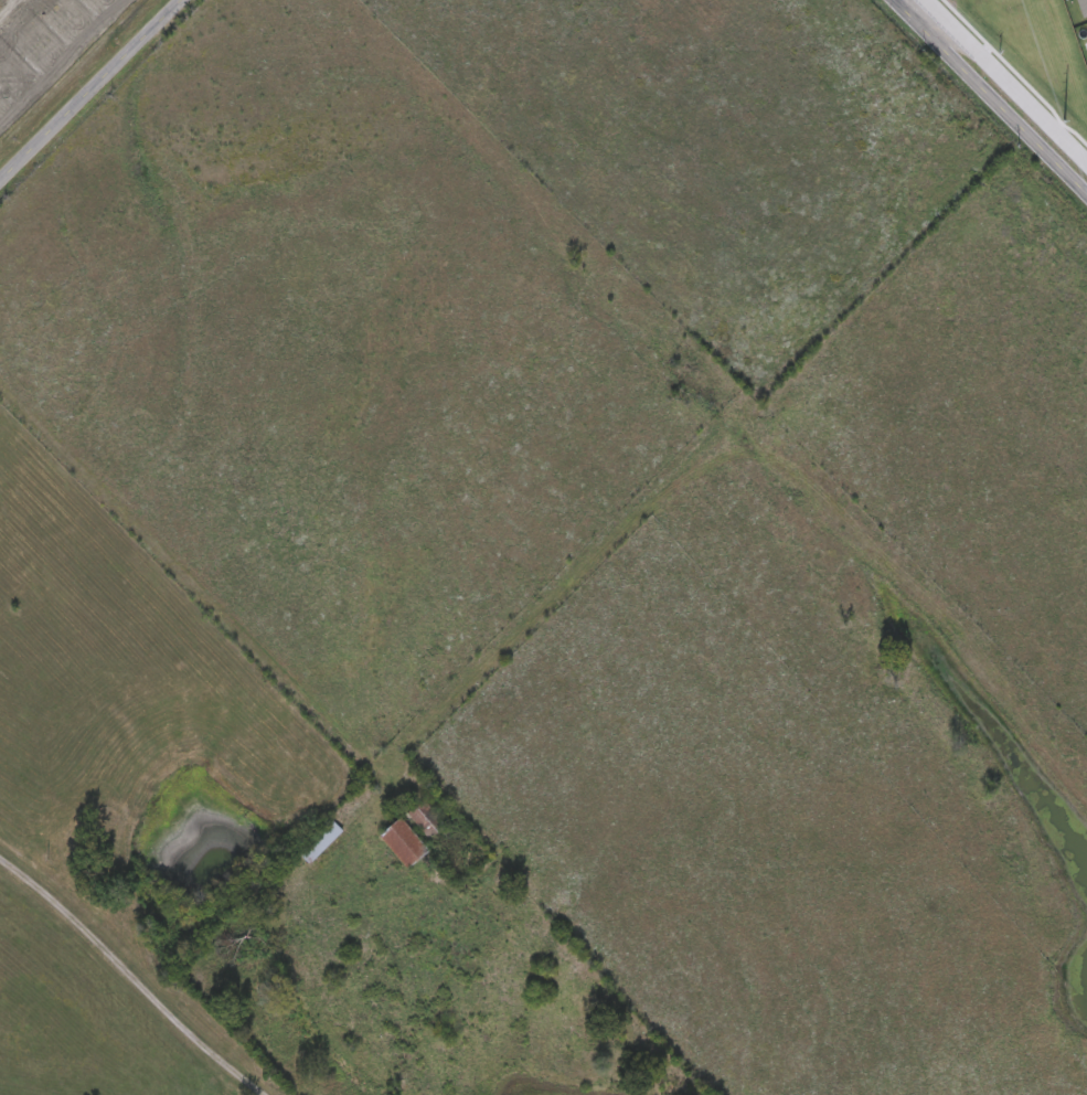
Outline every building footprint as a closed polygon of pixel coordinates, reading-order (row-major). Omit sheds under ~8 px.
[(426,805),(417,818),(407,811),(416,798),(426,805)] [(429,811),(419,804),(410,817),(420,824),(429,811)] [(426,848),(403,865),(376,829),(399,812),(426,848)] [(296,850),(330,816),(341,827),(307,861),(296,850)]
